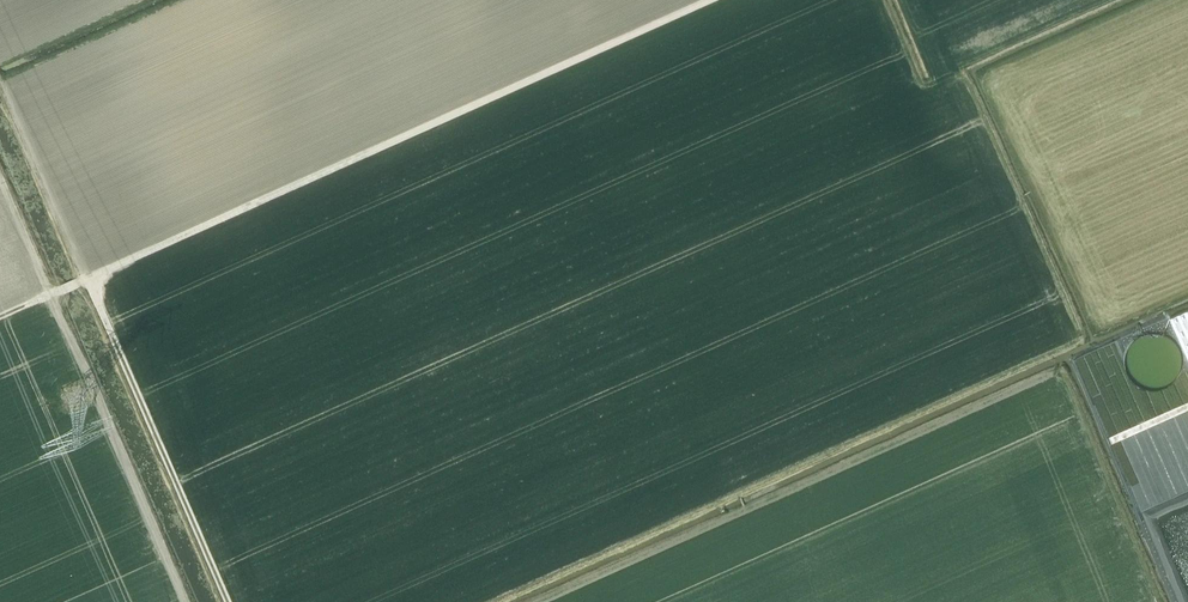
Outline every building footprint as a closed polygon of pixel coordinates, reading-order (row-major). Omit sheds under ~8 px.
[(1170,317),(1187,356),(1187,309),(1170,317)]
